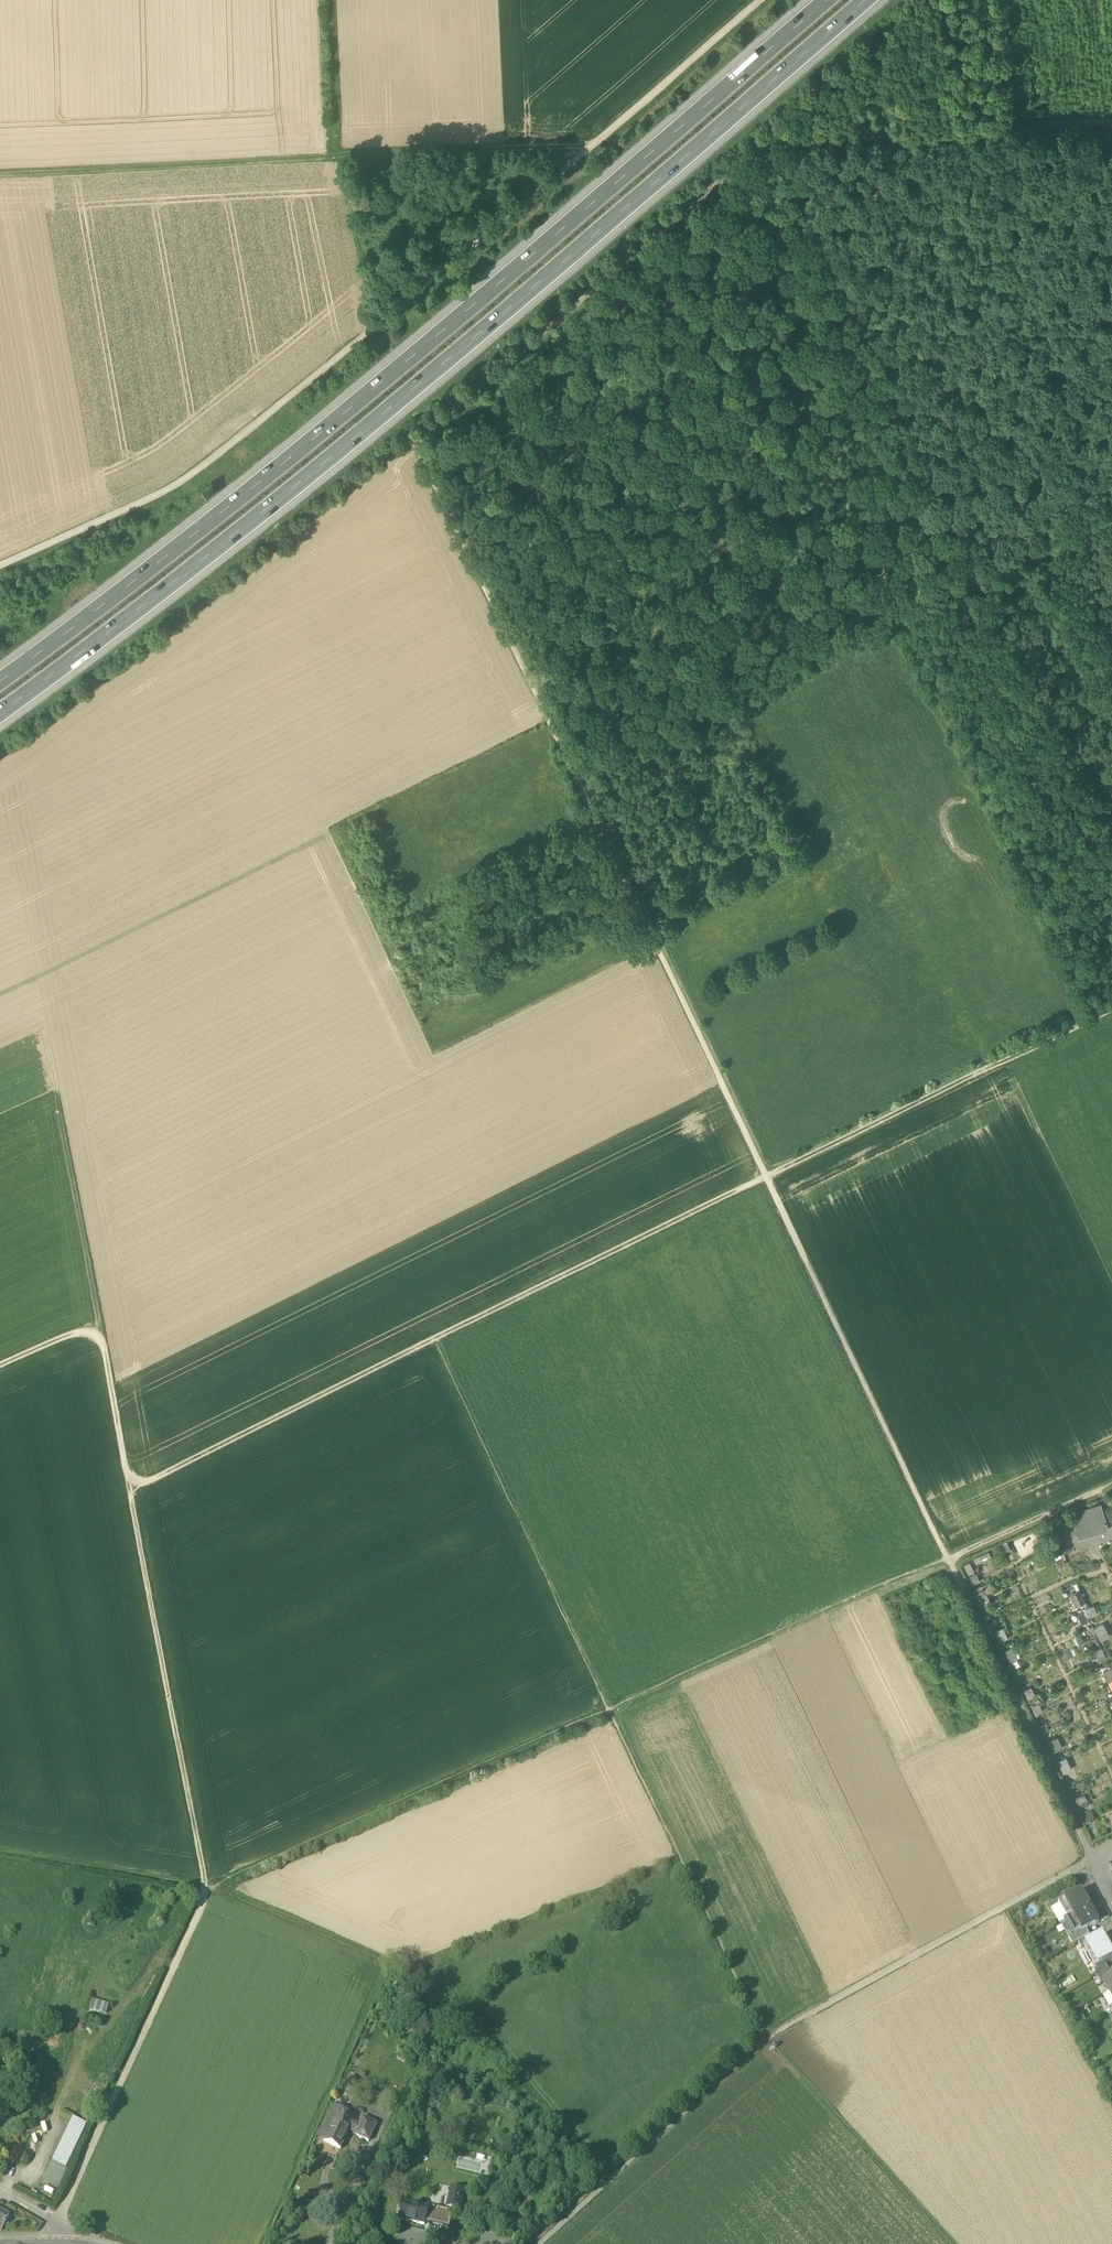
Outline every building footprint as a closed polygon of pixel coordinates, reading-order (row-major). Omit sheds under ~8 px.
[(1100,1504),(1072,1512),(1075,1519),(1073,1519),(1078,1535),(1100,1529),(1100,1532),(1108,1529),(1100,1504)] [(1007,1542),(1001,1545),(1004,1553),(1011,1550),(1007,1542)] [(1061,1554),(1054,1557),(1058,1566),(1065,1563),(1061,1554)] [(978,1582),(975,1575),(969,1578),(972,1585),(978,1582)] [(985,1590),(978,1594),(981,1600),(988,1597),(985,1590)] [(1080,1590),(1070,1595),(1075,1606),(1085,1602),(1080,1590)] [(1095,1615),(1091,1607),(1086,1609),(1090,1617),(1095,1615)] [(1088,1621),(1084,1613),(1078,1616),(1082,1624),(1088,1621)] [(1103,1623),(1093,1627),(1099,1640),(1109,1636),(1103,1623)] [(1003,1628),(996,1631),(1001,1641),(1007,1638),(1003,1628)] [(1012,1648),(1006,1651),(1010,1661),(1013,1660),(1012,1657),(1015,1655),(1012,1648)] [(1101,1649),(1095,1652),(1100,1662),(1106,1659),(1101,1649)] [(1111,1668),(1103,1671),(1106,1676),(1109,1674),(1111,1680),(1111,1671),(1111,1668)] [(1033,1697),(1028,1688),(1024,1691),(1028,1699),(1033,1697)] [(1036,1705),(1032,1706),(1036,1714),(1040,1713),(1036,1705)] [(1057,1738),(1048,1742),(1052,1752),(1058,1749),(1057,1747),(1061,1745),(1057,1738)] [(1065,1759),(1058,1762),(1063,1771),(1067,1769),(1065,1766),(1068,1765),(1065,1759)] [(1082,1797),(1076,1800),(1080,1809),(1086,1806),(1082,1797)] [(1089,1813),(1083,1816),(1087,1825),(1090,1824),(1089,1820),(1092,1819),(1089,1813)] [(1068,1899),(1059,1904),(1059,1905),(1068,1920),(1091,1907),(1082,1892),(1068,1899)] [(1065,1894),(1048,1903),(1051,1909),(1059,1905),(1059,1904),(1068,1899),(1065,1894)] [(1091,1907),(1068,1920),(1076,1935),(1087,1930),(1099,1923),(1091,1907)] [(1087,1930),(1076,1935),(1069,1938),(1073,1945),(1078,1942),(1090,1935),(1087,1930)] [(1106,1934),(1093,1941),(1084,1946),(1084,1947),(1090,1958),(1111,1946),(1111,1944),(1111,1942),(1109,1941),(1106,1934)] [(1090,1935),(1078,1942),(1082,1948),(1084,1947),(1084,1946),(1093,1941),(1090,1935)] [(1090,1958),(1096,1969),(1097,1970),(1106,1965),(1111,1961),(1111,1946),(1090,1958)] [(1106,1965),(1097,1970),(1096,1969),(1094,1970),(1098,1977),(1109,1970),(1106,1965)] [(1098,1977),(1101,1983),(1103,1982),(1103,1981),(1111,1976),(1109,1970),(1098,1977)] [(1103,1981),(1103,1982),(1109,1993),(1111,1991),(1111,1976),(1103,1981)] [(107,2014),(110,2003),(94,1999),(91,2009),(107,2014)] [(347,2113),(332,2106),(325,2122),(333,2125),(337,2116),(344,2120),(347,2113)] [(63,2188),(87,2121),(72,2116),(48,2183),(63,2188)] [(344,2120),(337,2116),(333,2125),(328,2136),(344,2143),(350,2130),(353,2132),(356,2125),(344,2120)] [(376,2125),(363,2119),(359,2127),(356,2125),(353,2132),(356,2133),(354,2136),(368,2143),(376,2125)] [(344,2143),(328,2136),(324,2144),(340,2151),(344,2143)] [(463,2192),(454,2191),(449,2212),(459,2214),(463,2192)] [(429,2208),(403,2202),(399,2221),(425,2226),(426,2219),(429,2208)] [(447,2212),(429,2208),(426,2219),(445,2223),(447,2212)] [(0,2211),(0,2231),(1,2231),(1,2230),(9,2217),(9,2216),(0,2211)]
